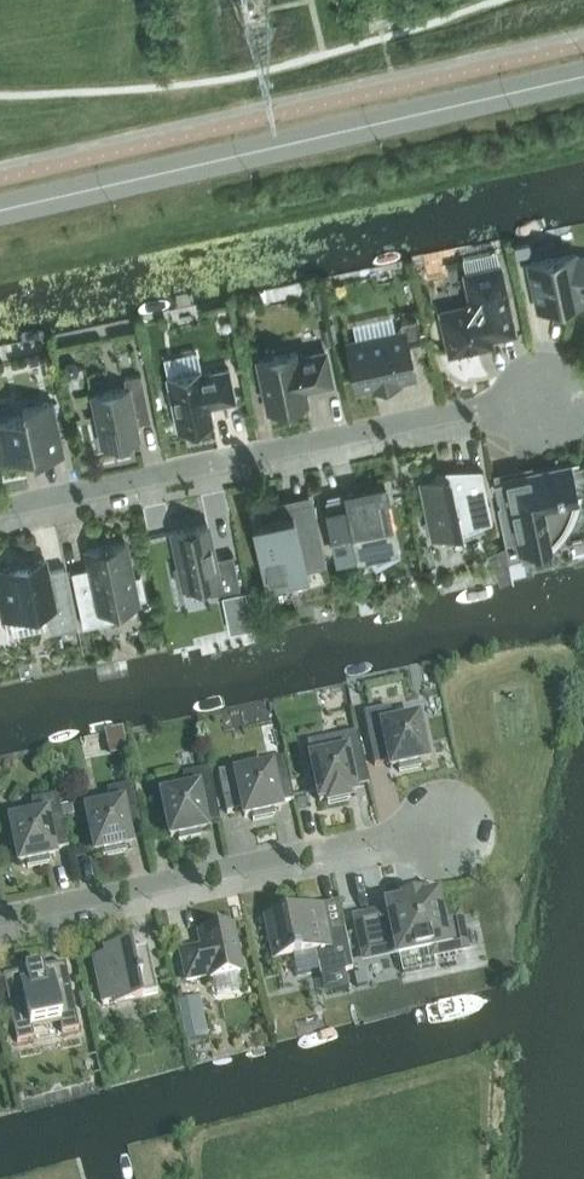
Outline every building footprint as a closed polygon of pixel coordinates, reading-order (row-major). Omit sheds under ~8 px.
[(369,27),(376,25),(391,22),(391,21),(392,20),(391,16),(390,16),(387,8),(365,13),(369,27)] [(575,255),(574,253),(521,264),(521,266),(528,264),(538,309),(583,299),(583,298),(583,295),(583,257),(575,255)] [(489,336),(512,331),(499,267),(466,274),(471,299),(466,306),(442,311),(450,352),(490,343),(489,336)] [(407,341),(420,338),(416,317),(401,320),(403,330),(347,342),(356,388),(374,384),(374,387),(397,383),(396,380),(414,376),(407,341)] [(296,351),(257,359),(268,410),(307,402),(304,388),(332,382),(325,351),(297,356),(296,351)] [(235,400),(228,368),(202,373),(202,369),(166,377),(177,429),(213,422),(209,406),(235,400)] [(92,394),(103,445),(138,437),(135,423),(150,420),(141,374),(123,377),(126,387),(92,394)] [(63,453),(53,401),(22,407),(23,414),(0,419),(0,459),(31,452),(33,459),(63,453)] [(574,495),(576,494),(570,468),(583,465),(583,463),(492,483),(508,561),(544,553),(542,546),(549,544),(549,542),(553,538),(556,535),(560,531),(563,526),(565,522),(566,520),(569,515),(570,512),(571,510),(572,505),(573,500),(574,495)] [(432,536),(440,534),(442,540),(492,521),(481,468),(435,470),(435,478),(420,481),(432,536)] [(325,499),(336,553),(368,547),(376,562),(395,552),(393,541),(382,487),(325,499)] [(323,565),(324,565),(311,502),(277,509),(278,516),(265,519),(266,523),(256,525),(255,524),(254,524),(266,584),(306,576),(303,565),(322,561),(323,565)] [(233,554),(214,558),(207,524),(172,531),(179,566),(173,567),(177,584),(183,583),(184,587),(206,582),(209,594),(239,587),(233,554)] [(90,567),(71,571),(83,626),(113,620),(111,608),(137,602),(136,599),(145,597),(140,575),(132,577),(125,541),(86,549),(90,567)] [(512,577),(511,575),(508,561),(505,545),(488,551),(499,581),(512,577)] [(4,616),(46,607),(51,631),(77,625),(65,566),(47,570),(44,558),(9,565),(8,560),(0,562),(0,598),(4,616)] [(522,558),(508,561),(511,575),(525,572),(522,558)] [(253,626),(249,610),(245,590),(222,595),(226,615),(229,631),(253,626)] [(419,763),(426,761),(423,745),(427,744),(424,734),(421,735),(417,719),(393,724),(390,708),(363,714),(374,766),(383,764),(390,769),(397,767),(399,772),(420,768),(419,763)] [(334,754),(310,759),(319,802),(326,800),(327,805),(349,801),(347,795),(355,794),(354,788),(368,785),(357,733),(331,738),(334,754)] [(124,743),(108,746),(110,754),(126,751),(124,743)] [(237,769),(218,773),(226,813),(242,810),(244,817),(251,816),(252,821),(274,816),(272,811),(280,810),(279,804),(293,801),(284,758),(268,761),(269,768),(238,774),(237,769)] [(205,824),(220,821),(208,769),(182,775),(185,791),(161,796),(170,838),(177,837),(178,842),(200,837),(199,832),(206,830),(205,824)] [(110,806),(86,811),(95,853),(102,852),(103,857),(124,853),(123,847),(131,846),(129,840),(144,837),(133,785),(106,790),(110,806)] [(9,822),(13,838),(9,839),(11,849),(15,848),(18,864),(26,863),(27,868),(48,864),(47,858),(55,857),(53,851),(68,848),(57,796),(30,801),(34,817),(9,822)] [(71,805),(60,807),(62,819),(73,817),(71,805)] [(397,956),(402,955),(405,970),(438,963),(436,954),(465,948),(458,915),(440,919),(436,897),(419,901),(418,899),(403,902),(404,904),(387,908),(388,912),(356,919),(363,954),(395,947),(397,956)] [(344,971),(352,970),(343,927),(325,931),(320,907),(254,921),(255,922),(265,920),(273,959),(263,961),(263,962),(315,951),(320,976),(329,974),(344,971)] [(208,980),(241,973),(232,926),(198,933),(201,948),(180,952),(186,981),(207,977),(208,980)] [(93,960),(102,1005),(114,1002),(115,1007),(141,1002),(140,997),(157,993),(147,948),(131,952),(130,947),(104,953),(105,957),(93,960)] [(61,1033),(78,1030),(64,965),(42,969),(41,966),(24,969),(25,973),(3,978),(16,1043),(33,1039),(30,1027),(59,1022),(61,1033)] [(347,989),(344,971),(329,974),(333,992),(347,989)] [(196,999),(180,1002),(183,1018),(199,1015),(196,999)]
